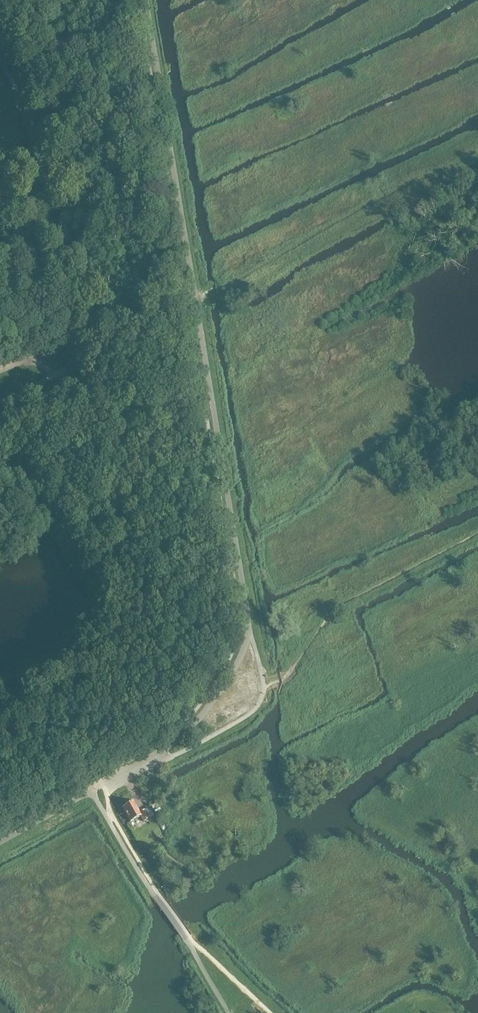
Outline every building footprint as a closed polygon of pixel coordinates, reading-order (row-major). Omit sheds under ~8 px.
[(139,813),(133,802),(122,808),(130,822),(140,816),(144,821),(148,819),(143,810),(139,813)] [(156,803),(152,805),(157,813),(161,811),(156,803)]
